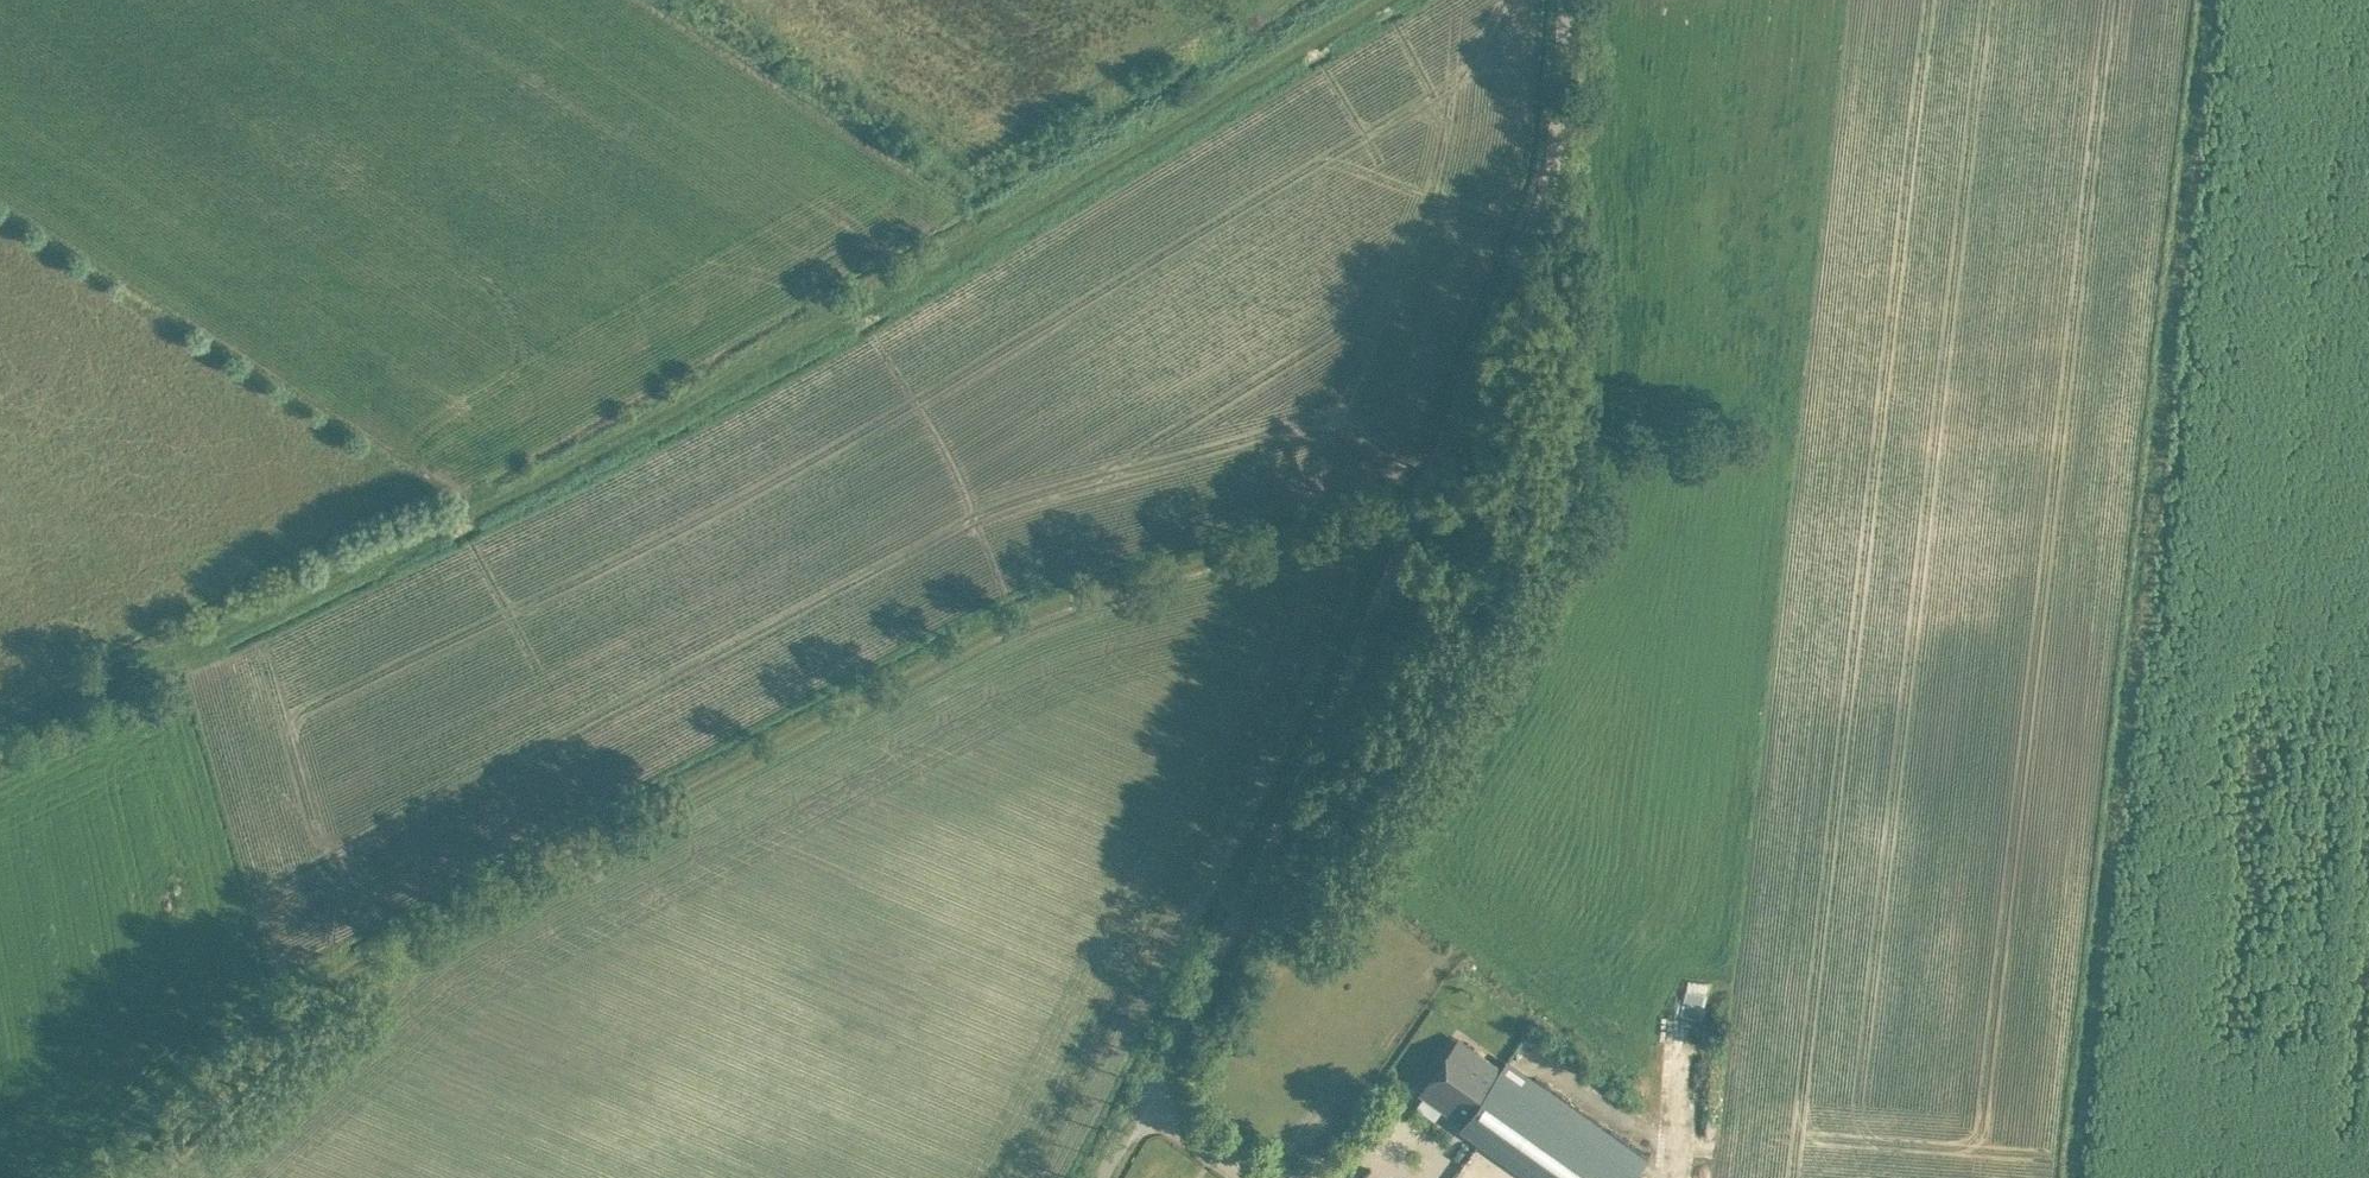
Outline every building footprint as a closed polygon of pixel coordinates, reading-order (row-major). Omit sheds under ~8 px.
[(1451,1050),(1421,1093),(1463,1123),(1465,1123),(1500,1073),(1503,1069),(1477,1051),(1470,1062),(1451,1050)] [(1534,1177),(1634,1177),(1640,1170),(1500,1073),(1465,1123),(1463,1123),(1461,1126),(1534,1177)]
